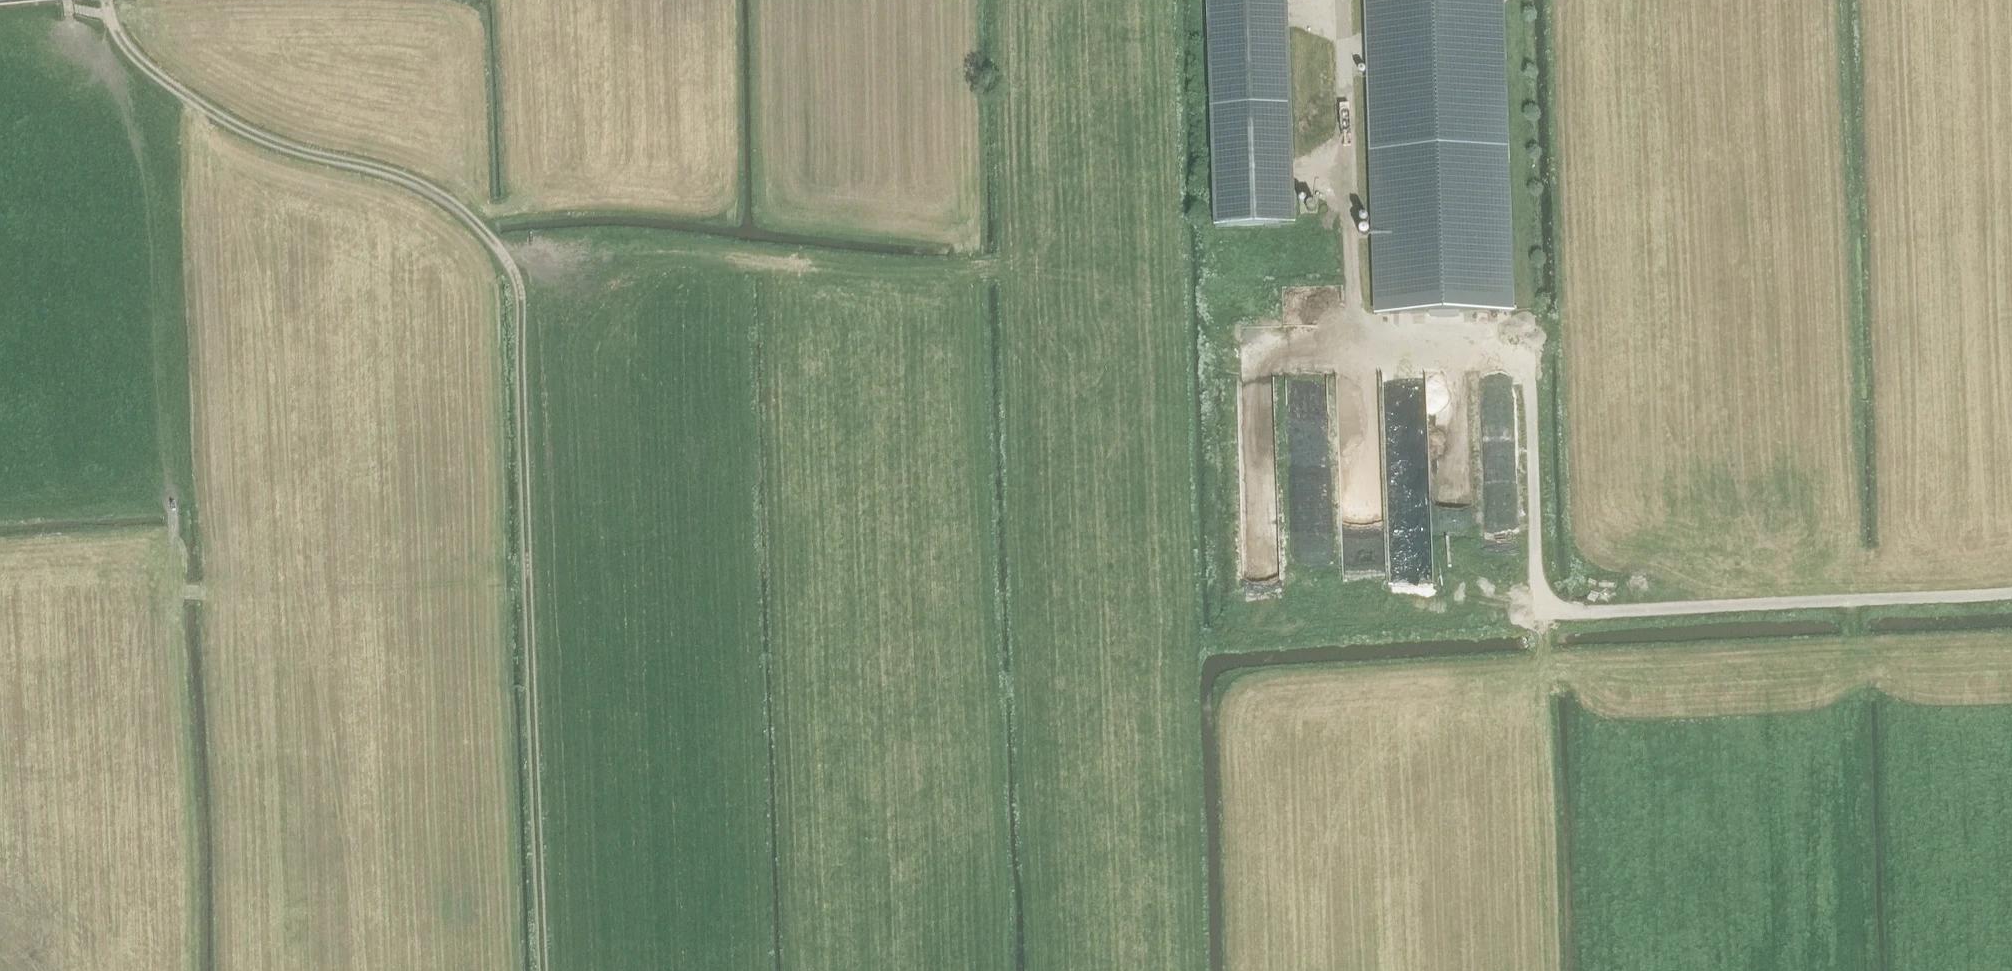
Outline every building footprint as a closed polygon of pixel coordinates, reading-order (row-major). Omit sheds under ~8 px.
[(1289,0),(1207,0),(1214,226),(1296,224),(1289,0)] [(1504,0),(1364,0),(1375,317),(1514,312),(1504,0)] [(1284,579),(1283,523),(1274,523),(1274,502),(1247,503),(1249,580),(1284,579)]
